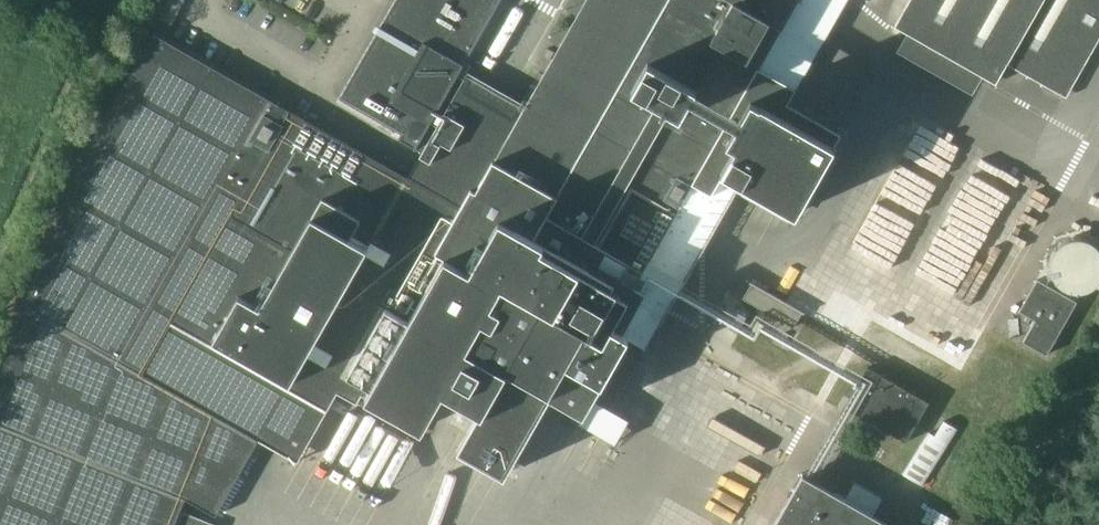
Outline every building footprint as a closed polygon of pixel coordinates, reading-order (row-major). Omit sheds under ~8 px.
[(339,98),(401,134),(398,139),(416,149),(501,0),(395,0),(339,98)] [(442,252),(444,259),(395,346),(386,343),(371,368),(378,373),(391,348),(448,379),(441,388),(445,390),(467,353),(501,371),(504,367),(548,392),(567,361),(582,370),(594,351),(601,354),(606,344),(614,328),(627,300),(626,298),(642,268),(645,269),(692,183),(712,195),(724,174),(796,213),(840,133),(770,93),(776,76),(760,68),(798,0),(586,0),(442,252)] [(851,0),(844,0),(833,23),(815,14),(786,72),(809,83),(851,0)] [(895,26),(908,33),(898,51),(973,94),(983,75),(996,83),(1007,64),(1066,98),(1098,39),(1098,0),(910,0),(895,26)] [(495,80),(518,42),(496,28),(473,67),(495,80)] [(259,440),(408,178),(292,111),(216,64),(159,32),(75,178),(0,366),(0,524),(175,524),(185,498),(216,516),(259,440)] [(866,209),(848,229),(866,245),(884,225),(866,209)] [(926,258),(941,260),(943,247),(928,245),(926,258)] [(835,252),(830,263),(850,272),(855,261),(835,252)] [(1046,355),(1059,332),(1058,331),(1075,302),(1037,282),(1021,310),(1037,319),(1024,343),(1046,355)] [(794,327),(802,312),(752,283),(744,297),(794,327)] [(726,316),(712,351),(726,357),(740,322),(726,316)] [(614,328),(606,344),(618,352),(581,415),(619,435),(615,444),(652,464),(658,453),(731,497),(786,405),(636,322),(628,335),(614,328)] [(870,369),(846,411),(908,447),(933,405),(870,369)] [(399,437),(407,391),(394,389),(387,435),(399,437)] [(410,447),(423,451),(436,406),(423,402),(410,447)] [(559,439),(550,461),(562,466),(570,443),(559,439)] [(802,476),(774,524),(889,524),(802,476)] [(178,524),(218,524),(183,511),(178,524)]
